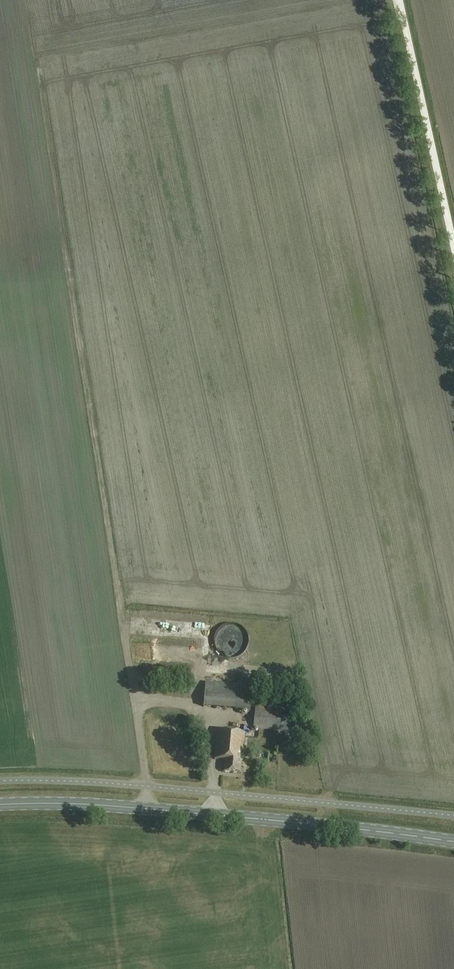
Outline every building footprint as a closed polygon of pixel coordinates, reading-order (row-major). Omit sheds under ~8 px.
[(203,707),(250,710),(253,676),(238,674),(236,684),(205,682),(203,707)] [(253,728),(293,731),(294,714),(279,712),(280,704),(255,702),(253,728)] [(225,773),(241,774),(242,762),(243,762),(246,734),(218,731),(215,760),(226,761),(225,773)]
